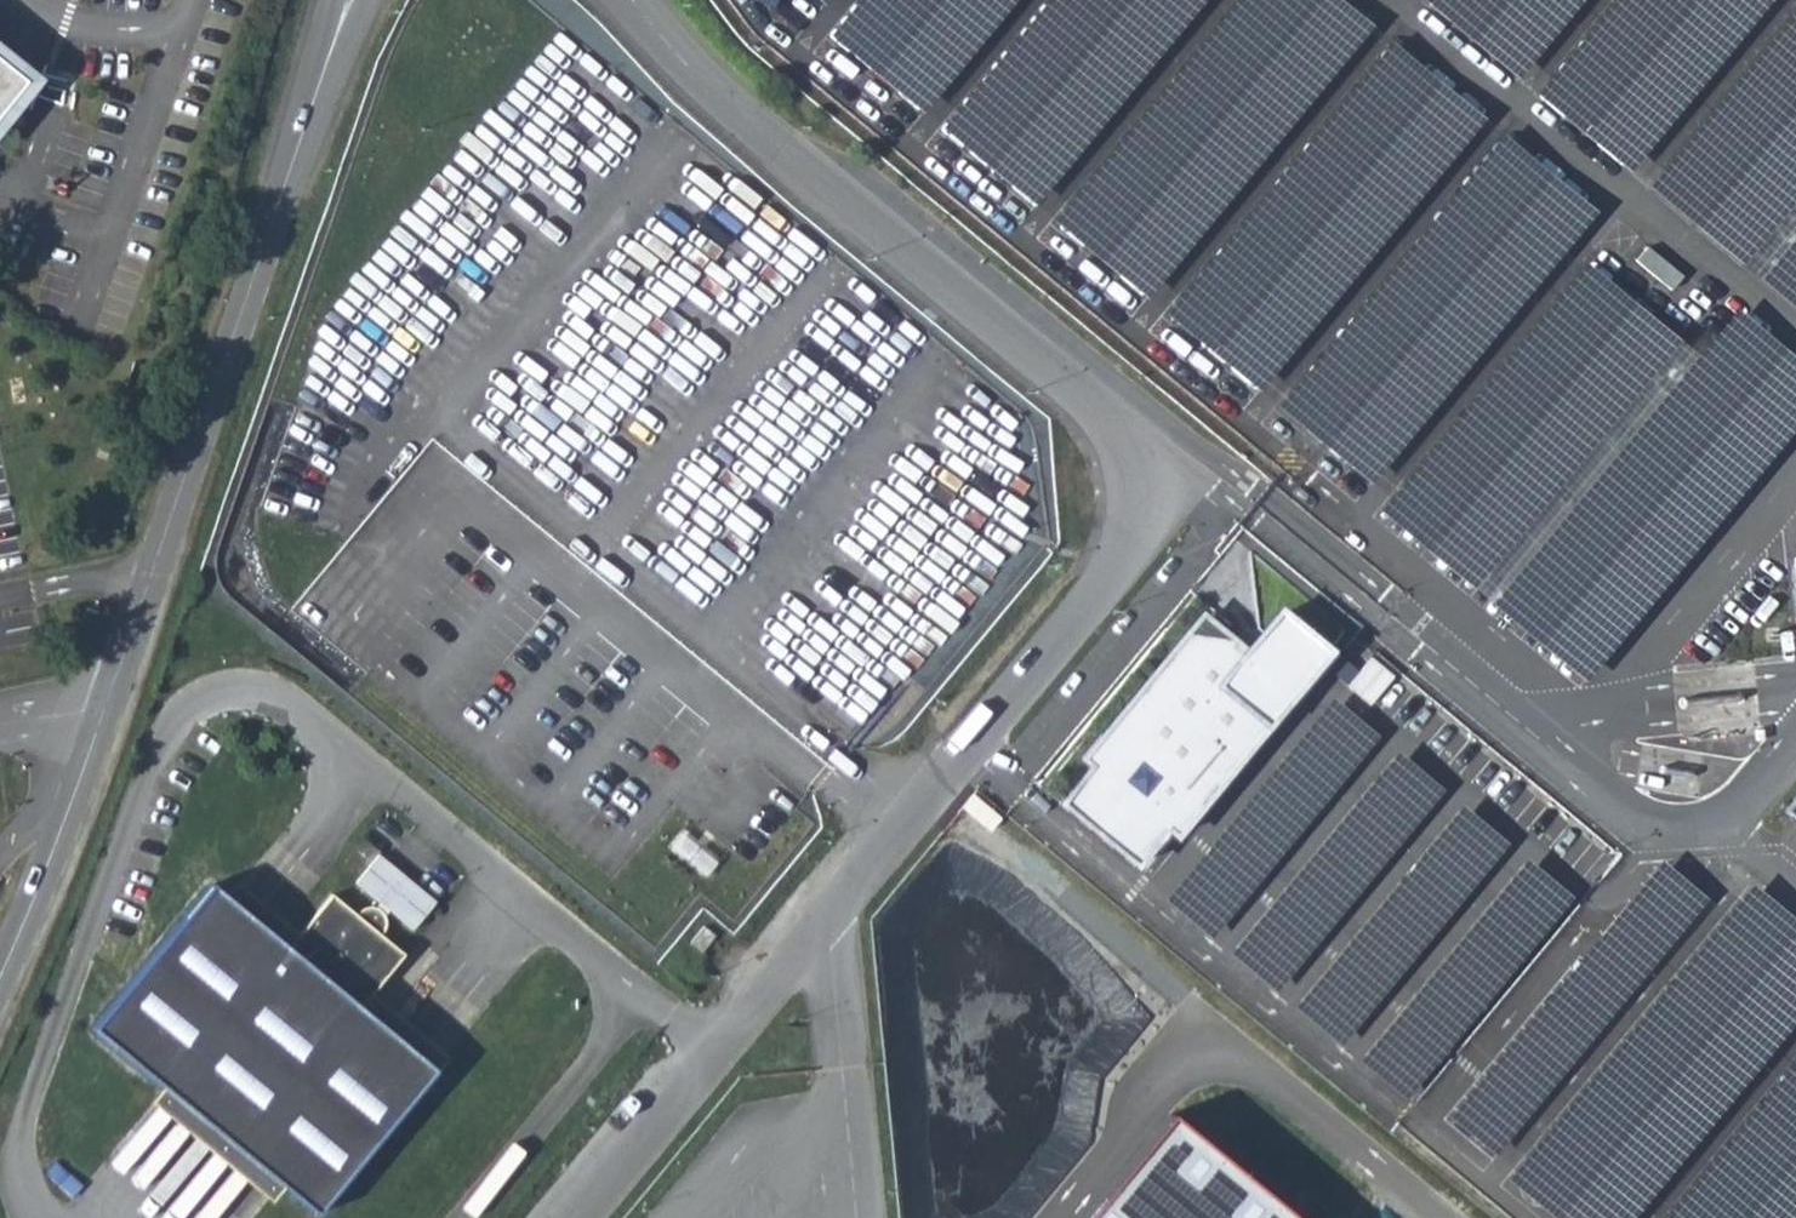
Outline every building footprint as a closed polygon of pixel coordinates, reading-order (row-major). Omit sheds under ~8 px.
[(26,83),(0,62),(0,117),(26,83)] [(1191,635),(1087,759),(1096,767),(1065,804),(1139,866),(1170,828),(1179,836),(1329,657),(1281,617),(1247,657),(1233,645),(1235,643),(1191,635)] [(1205,617),(1191,635),(1235,643),(1205,617)] [(1744,696),(1690,702),(1691,710),(1745,704),(1744,696)] [(358,879),(414,928),(438,901),(382,852),(358,879)] [(92,1028),(317,1216),(437,1072),(361,1008),(405,955),(378,932),(382,928),(364,913),(360,918),(333,895),(289,948),(212,885),(92,1028)] [(1526,1190),(1559,1217),(1795,1217),(1795,928),(1747,887),(1646,1007),(1667,939),(1557,991),(1584,1014),(1578,1017),(1526,1190)]
